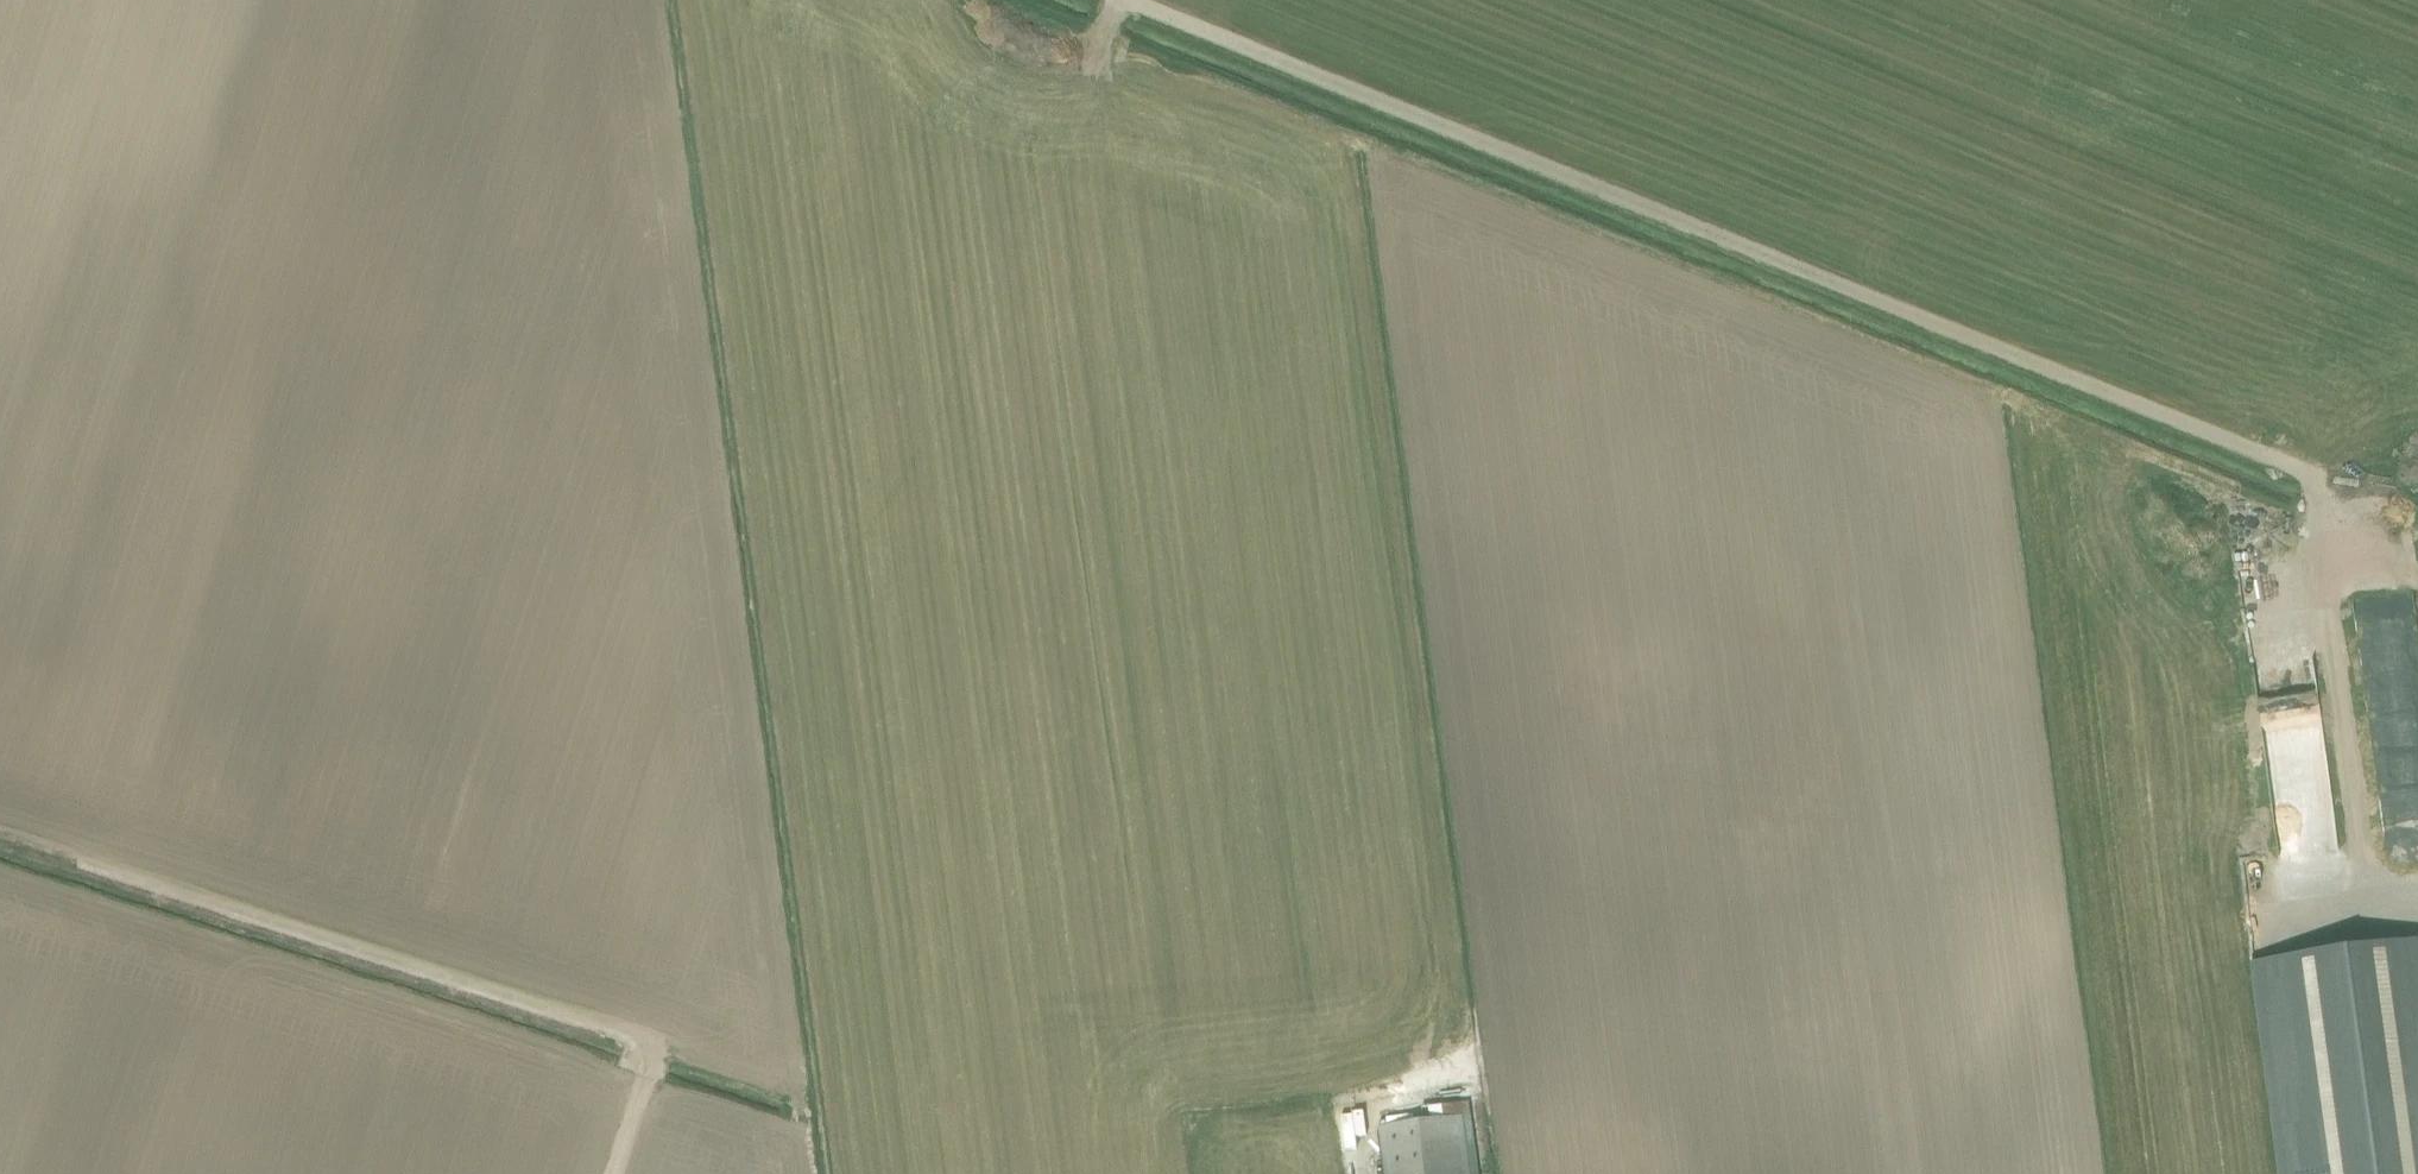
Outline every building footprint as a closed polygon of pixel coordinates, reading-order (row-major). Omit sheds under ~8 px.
[(1384,1173),(1468,1173),(1461,1119),(1378,1130),(1384,1173)]
